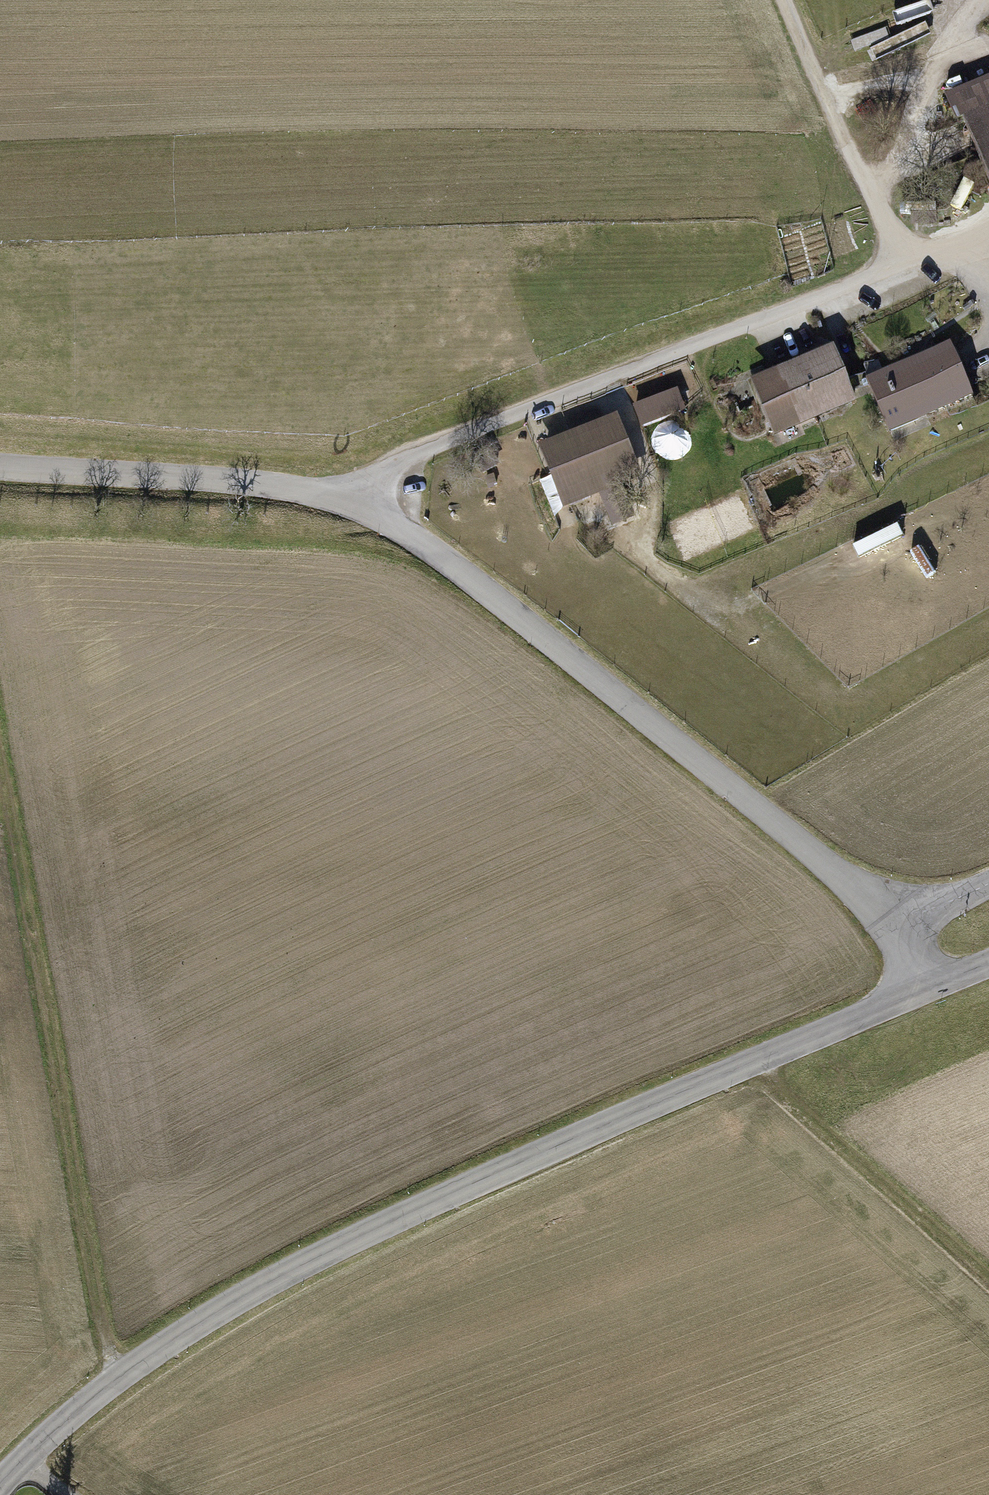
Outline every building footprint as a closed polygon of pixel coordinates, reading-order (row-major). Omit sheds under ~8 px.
[(953,93),(964,119),(963,119),(988,181),(988,78),(953,93)] [(972,396),(951,344),(934,351),(933,354),(933,358),(910,367),(907,364),(903,364),(869,378),(867,379),(872,390),(886,424),(923,409),(926,412),(929,413),(932,412),(972,396)] [(834,352),(754,387),(771,428),(829,403),(831,408),(853,398),(846,381),(834,352)] [(866,372),(846,381),(853,398),(872,390),(867,379),(869,378),(866,372)] [(615,421),(545,449),(563,496),(633,468),(615,421)] [(633,468),(563,496),(568,507),(599,495),(612,527),(635,518),(622,485),(638,479),(633,468)]
